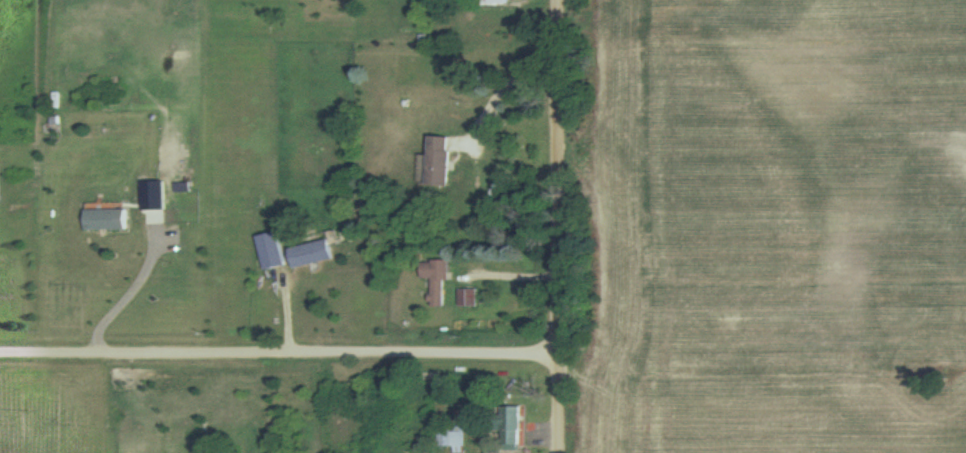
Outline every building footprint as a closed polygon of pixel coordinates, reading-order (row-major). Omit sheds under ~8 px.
[(450,138),(428,137),(427,186),(449,187),(450,138)] [(118,203),(87,203),(87,232),(129,232),(129,211),(118,212),(118,203)] [(287,250),(292,270),(332,261),(328,242),(287,250)] [(424,280),(432,280),(432,308),(451,308),(450,263),(424,263),(424,280)] [(519,407),(500,407),(500,448),(519,448),(519,407)] [(433,426),(434,448),(451,448),(451,452),(461,452),(461,426),(433,426)]
